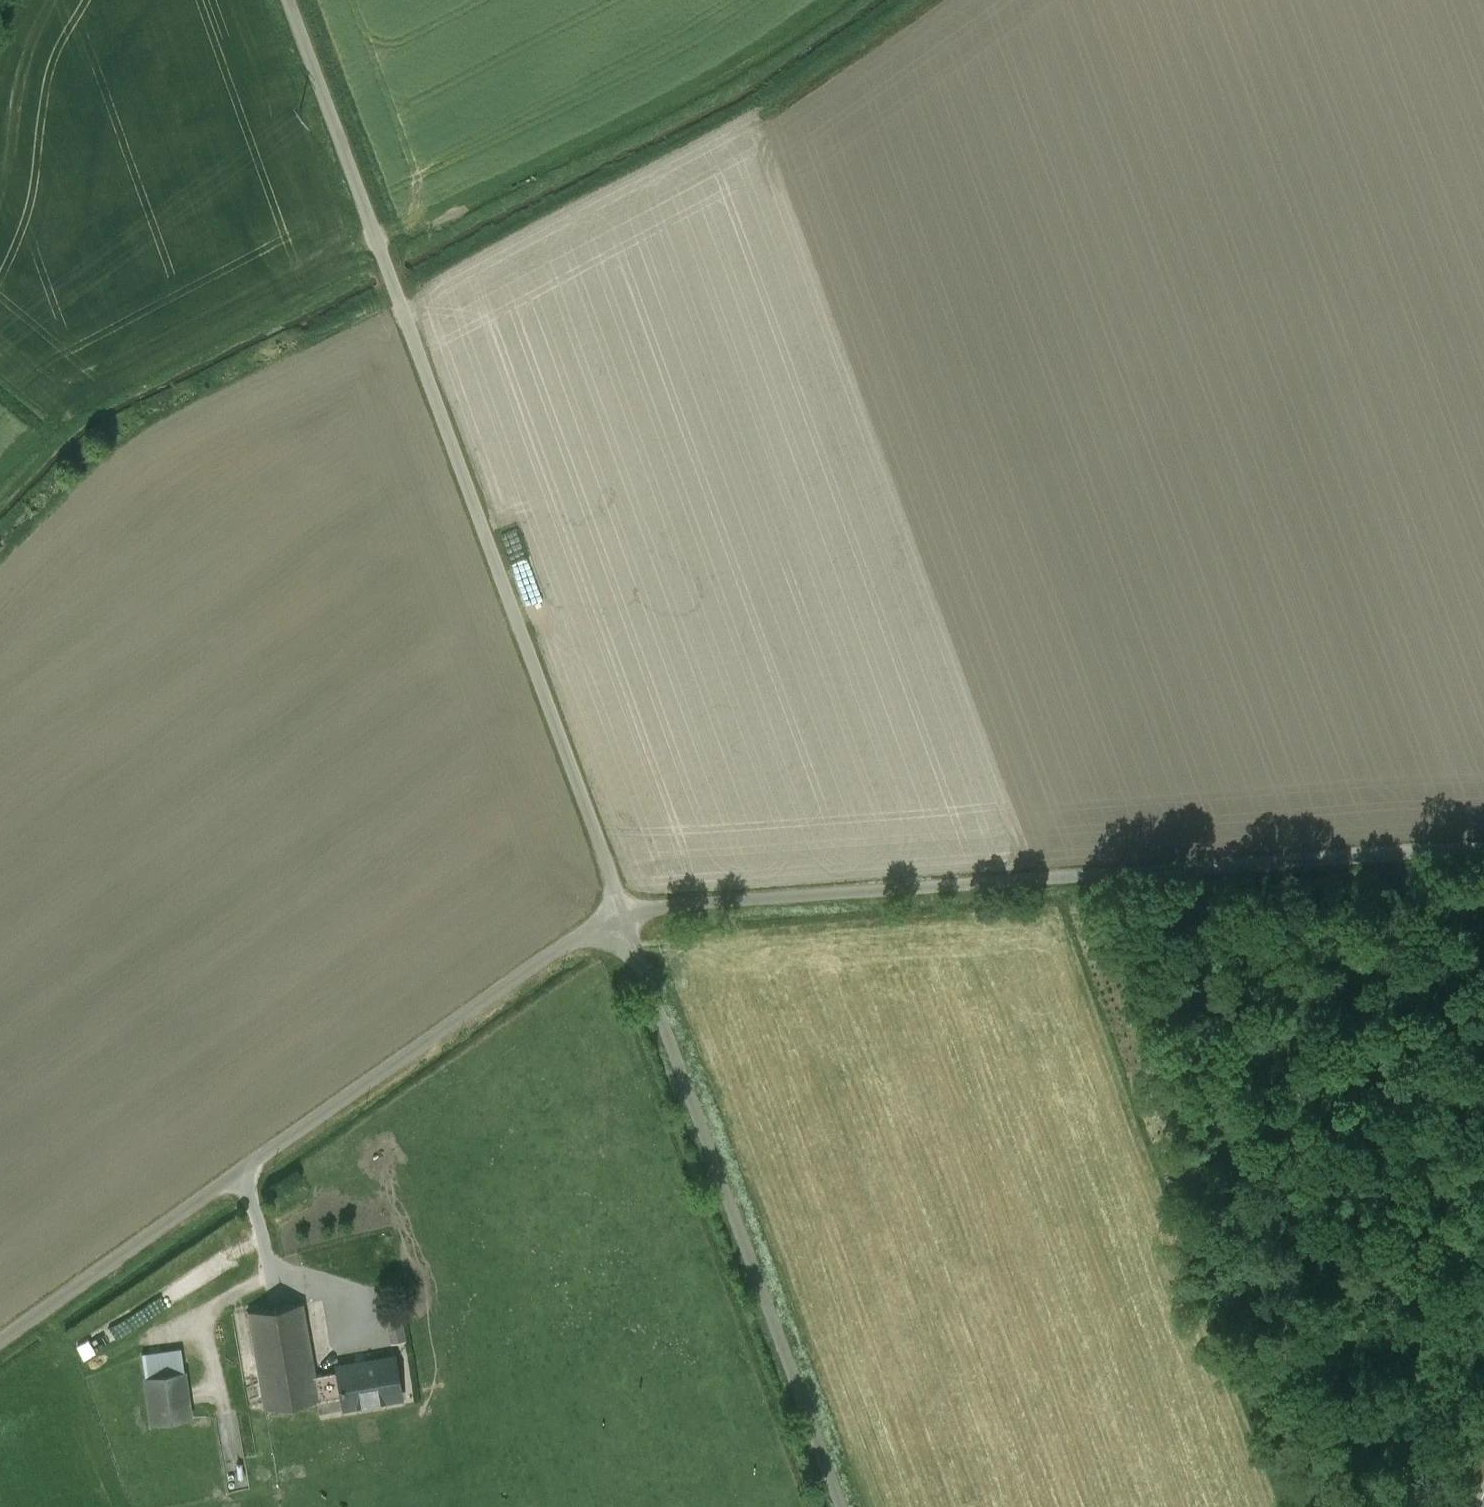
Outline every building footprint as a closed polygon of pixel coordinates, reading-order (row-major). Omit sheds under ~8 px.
[(302,1303),(248,1310),(265,1408),(319,1400),(319,1399),(314,1375),(315,1375),(302,1303)] [(182,1350),(142,1356),(145,1377),(185,1372),(182,1350)] [(395,1357),(337,1367),(338,1371),(315,1375),(314,1375),(319,1399),(342,1394),(344,1406),(401,1396),(395,1357)] [(185,1372),(145,1377),(152,1425),(192,1419),(185,1372)]
